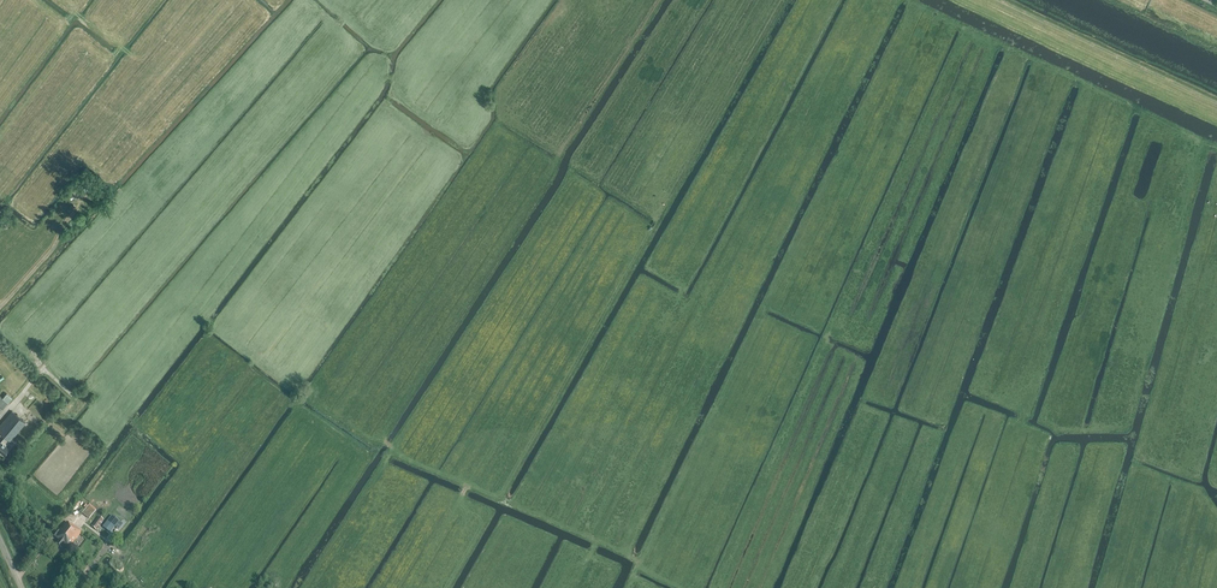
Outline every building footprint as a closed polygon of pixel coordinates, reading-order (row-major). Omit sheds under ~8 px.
[(86,185),(81,181),(76,187),(81,191),(86,185)] [(73,192),(78,197),(81,194),(75,189),(73,192)] [(76,200),(78,197),(73,192),(70,195),(71,196),(76,200)] [(50,409),(57,401),(45,390),(38,398),(45,404),(50,409)] [(3,398),(8,402),(12,398),(6,394),(3,398)] [(25,422),(12,411),(0,425),(0,433),(5,437),(0,442),(0,452),(3,455),(9,448),(5,446),(10,441),(25,422)] [(89,518),(95,511),(88,506),(82,513),(89,518)] [(99,516),(91,526),(96,530),(102,522),(103,520),(99,516)] [(112,516),(103,527),(110,533),(115,526),(119,529),(122,525),(112,516)] [(71,525),(66,522),(59,532),(58,531),(54,537),(59,540),(56,545),(61,549),(64,545),(69,548),(81,532),(71,524),(71,525)]
